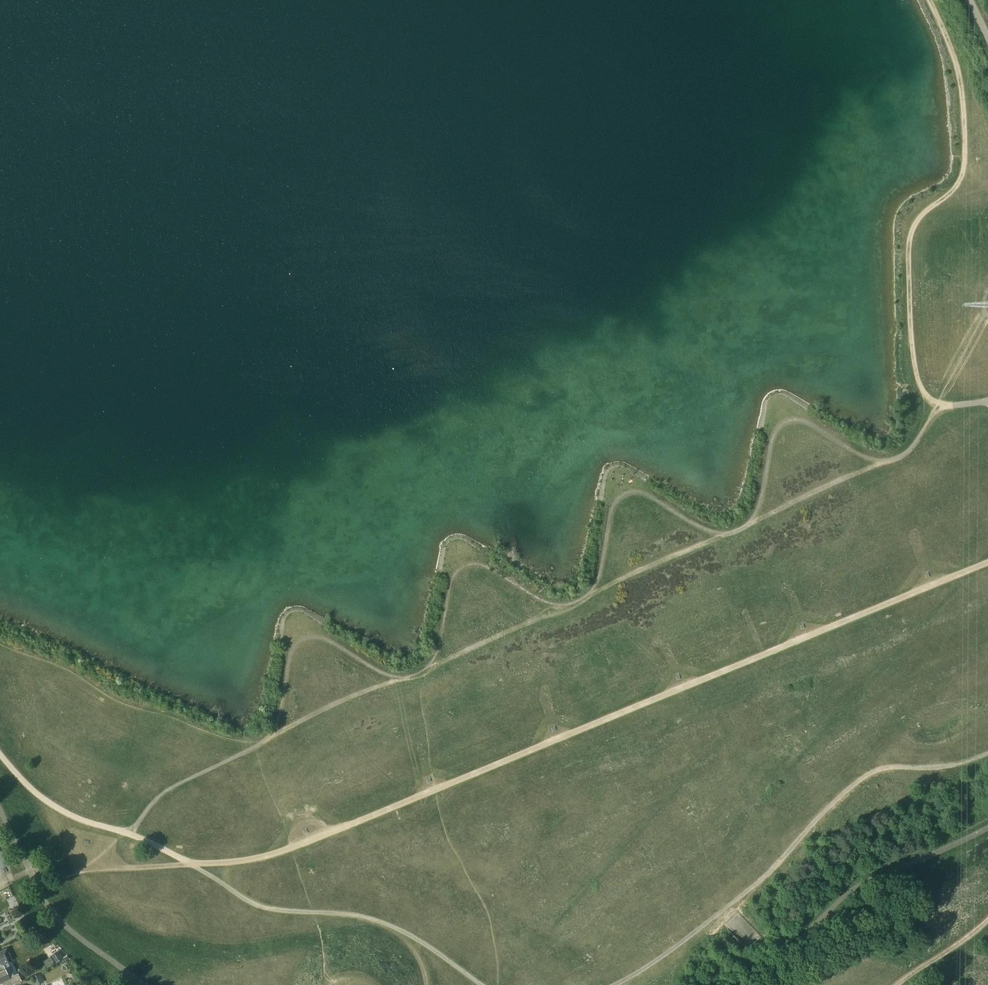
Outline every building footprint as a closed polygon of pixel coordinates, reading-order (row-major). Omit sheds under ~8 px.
[(11,958),(7,949),(0,952),(0,983),(1,982),(3,984),(13,984),(22,980),(18,973),(10,977),(4,964),(9,962),(12,960),(11,958)] [(54,963),(64,957),(59,950),(50,956),(54,963)] [(44,982),(40,974),(32,977),(36,984),(37,984),(44,982)]
